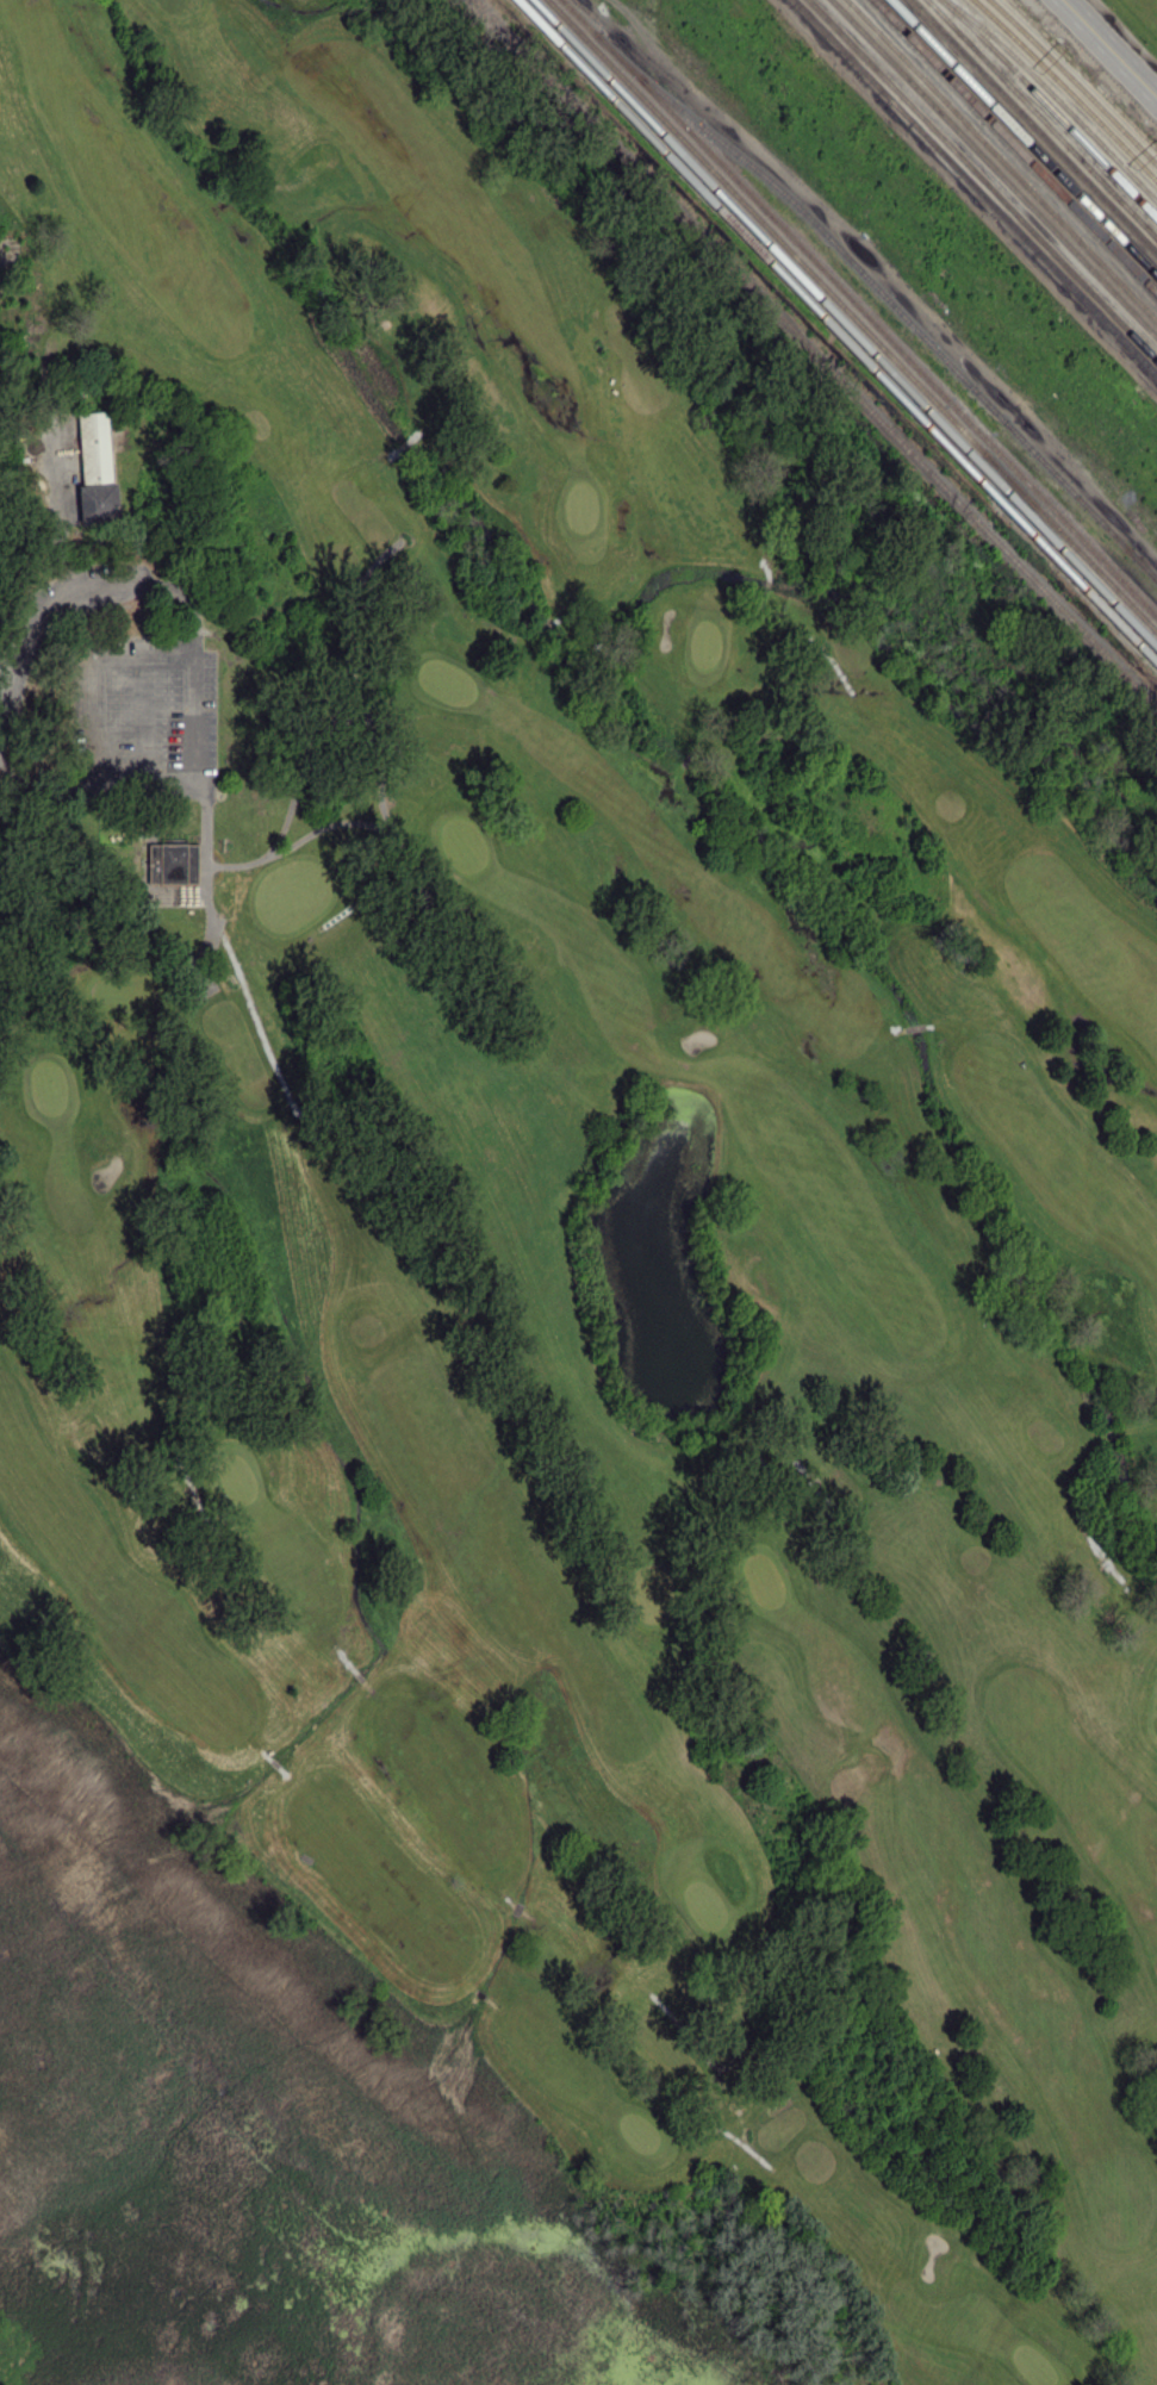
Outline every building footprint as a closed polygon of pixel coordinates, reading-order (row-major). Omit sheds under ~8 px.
[(86,524),(125,521),(122,482),(117,484),(111,411),(81,413),(87,486),(82,486),(86,524)] [(151,885),(201,885),(200,845),(189,845),(189,840),(163,840),(163,846),(150,846),(151,885)]
